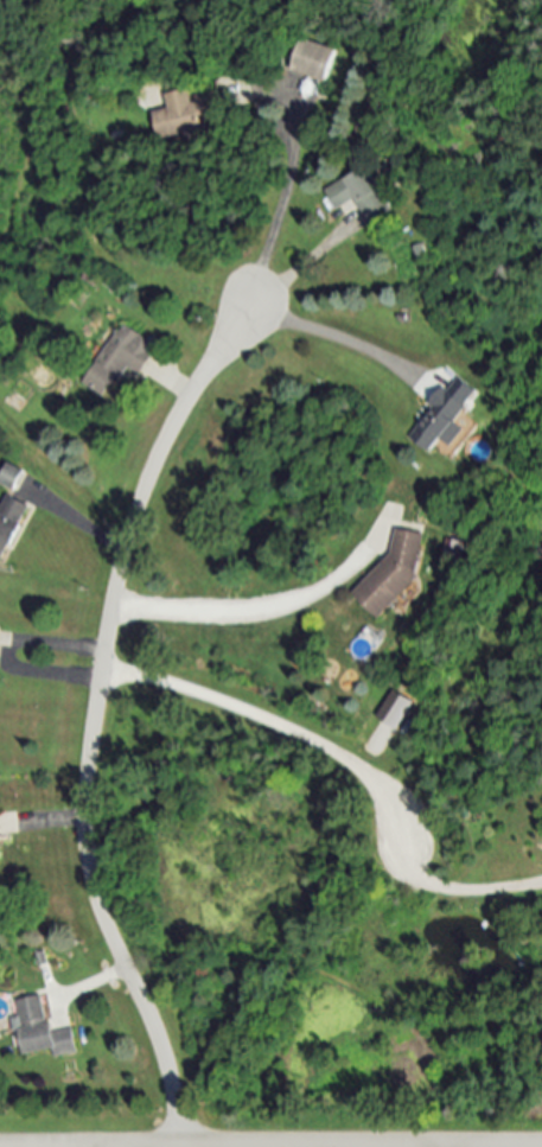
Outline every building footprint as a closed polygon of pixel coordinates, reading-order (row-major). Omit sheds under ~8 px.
[(294,71),(328,83),(340,51),(305,39),(294,71)] [(226,112),(220,84),(198,89),(200,100),(194,102),(191,89),(168,95),(171,110),(156,113),(162,140),(187,134),(188,138),(204,134),(201,118),(226,112)] [(327,191),(338,210),(356,199),(372,226),(396,211),(368,166),(327,191)] [(87,381),(108,395),(129,364),(141,372),(159,344),(125,322),(87,381)] [(412,434),(433,451),(444,437),(454,445),(467,427),(457,420),(481,389),(460,373),(412,434)] [(14,542),(31,504),(8,493),(0,512),(0,536),(14,542)] [(427,531),(399,527),(396,550),(357,593),(385,617),(421,577),(427,531)] [(443,561),(460,565),(466,541),(450,536),(443,561)] [(378,716),(399,728),(415,700),(395,688),(378,716)] [(16,999),(20,1016),(11,1018),(13,1030),(19,1029),(24,1053),(54,1047),(55,1055),(78,1051),(73,1027),(54,1031),(52,1021),(47,1022),(42,994),(16,999)]
